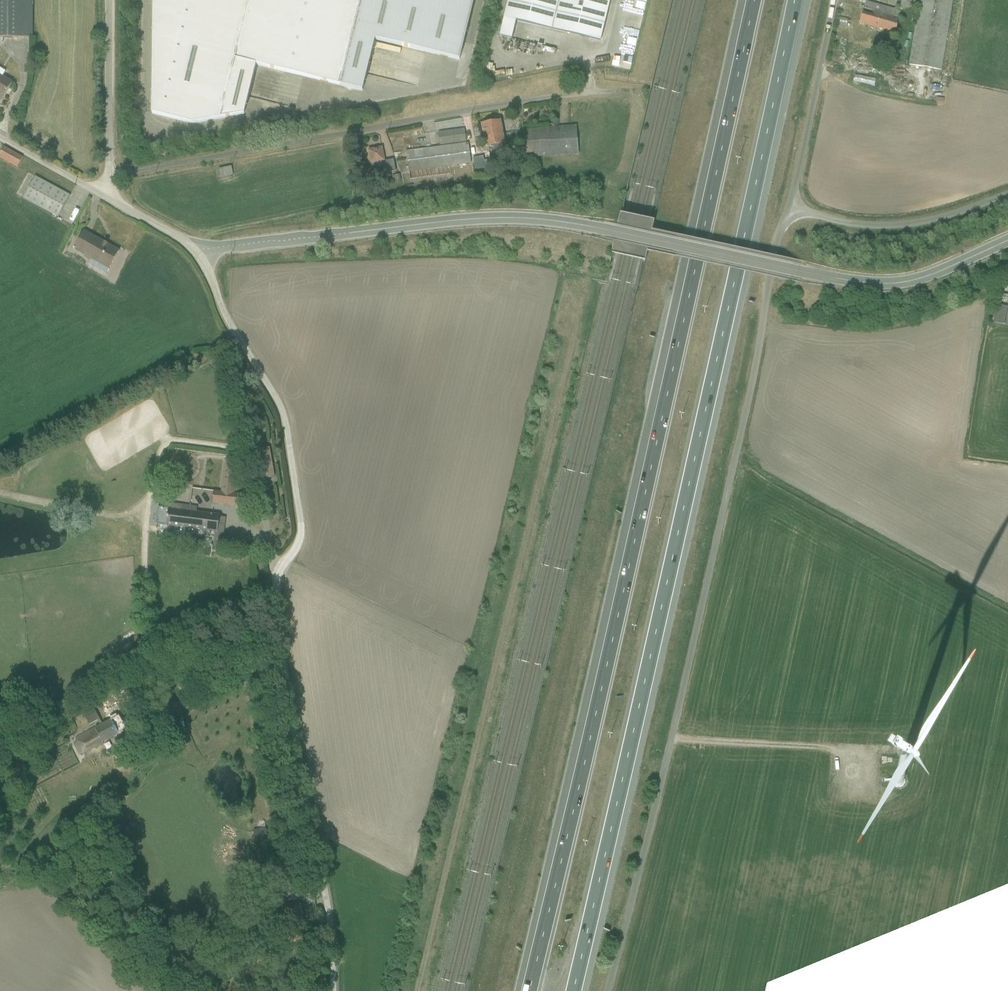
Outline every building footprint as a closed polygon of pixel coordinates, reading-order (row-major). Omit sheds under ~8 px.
[(32,0),(0,0),(0,38),(33,38),(32,0)] [(336,85),(357,0),(151,0),(150,114),(190,124),(243,114),(256,66),(336,85)] [(336,85),(360,91),(373,38),(460,59),(474,0),(357,0),(336,85)] [(509,18),(605,40),(615,0),(513,0),(509,18)] [(915,68),(948,72),(957,0),(923,0),(915,68)] [(902,13),(867,3),(861,24),(895,34),(902,13)] [(0,71),(0,95),(5,98),(16,81),(0,71)] [(500,120),(480,124),(484,148),(504,145),(500,120)] [(401,147),(405,174),(471,165),(465,126),(437,129),(439,142),(401,147)] [(521,129),(524,157),(579,154),(577,126),(528,129),(521,129)] [(4,148),(0,155),(0,160),(17,170),(23,159),(4,148)] [(367,149),(369,168),(381,167),(381,173),(395,172),(393,156),(382,158),(381,148),(367,149)] [(486,169),(483,154),(472,156),(476,171),(486,169)] [(232,168),(222,170),(223,180),(234,178),(232,168)] [(438,183),(453,181),(452,173),(437,175),(438,183)] [(33,177),(22,199),(59,218),(70,197),(33,177)] [(111,270),(121,252),(85,232),(75,250),(111,270)] [(1007,326),(1007,308),(997,307),(996,325),(1007,326)] [(234,470),(224,470),(224,493),(210,493),(210,503),(239,503),(239,494),(234,494),(234,470)] [(221,551),(226,517),(170,509),(167,526),(212,532),(210,550),(221,551)] [(148,641),(139,629),(111,649),(120,661),(148,641)] [(81,756),(120,737),(111,719),(73,738),(81,756)]
